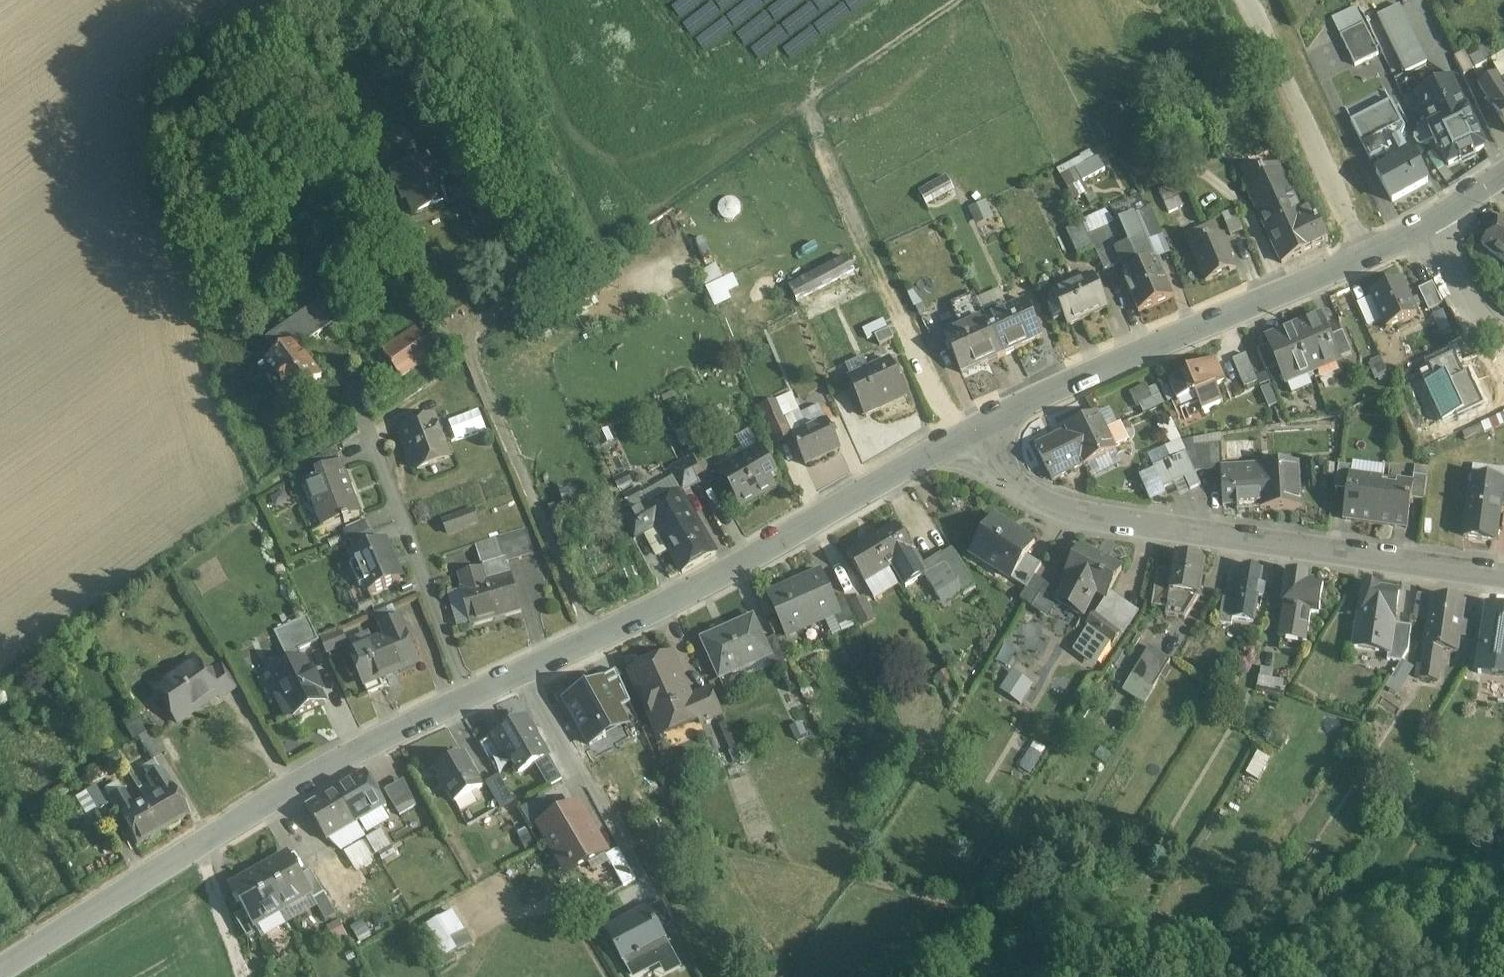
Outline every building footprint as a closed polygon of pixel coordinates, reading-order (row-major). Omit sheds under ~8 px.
[(1399,7),(1377,18),(1404,76),(1427,65),(1399,7)] [(1364,26),(1340,37),(1355,68),(1379,57),(1364,26)] [(1473,72),(1464,54),(1455,59),(1464,77),(1473,72)] [(1503,85),(1497,75),(1478,87),(1503,128),(1503,84),(1503,85)] [(1452,78),(1414,95),(1427,123),(1417,128),(1412,138),(1419,149),(1433,142),(1448,172),(1488,153),(1452,78)] [(1391,103),(1351,123),(1371,162),(1384,156),(1388,163),(1400,157),(1400,156),(1407,152),(1400,140),(1405,130),(1391,103)] [(1407,152),(1400,156),(1400,157),(1388,163),(1390,168),(1377,175),(1393,204),(1428,185),(1409,151),(1407,152)] [(428,158),(393,174),(403,197),(406,196),(416,217),(448,204),(445,196),(444,196),(428,158)] [(1098,160),(1062,180),(1067,189),(1081,182),(1083,185),(1105,172),(1098,160)] [(1300,212),(1279,165),(1243,181),(1282,264),(1328,243),(1311,207),(1301,212),(1301,211),(1300,212)] [(947,177),(921,194),(929,207),(956,190),(947,177)] [(482,206),(473,184),(460,189),(469,211),(482,206)] [(1172,185),(1159,192),(1169,214),(1183,207),(1172,185)] [(1102,204),(1079,213),(1084,224),(1107,215),(1102,204)] [(1151,209),(1139,215),(1151,243),(1163,238),(1151,209)] [(1235,211),(1222,216),(1231,237),(1243,232),(1243,231),(1235,211)] [(1135,217),(1119,223),(1129,247),(1130,246),(1133,255),(1156,306),(1173,299),(1157,261),(1154,262),(1150,252),(1149,252),(1135,217)] [(1503,220),(1482,248),(1503,265),(1503,220)] [(1083,226),(1067,233),(1078,259),(1095,251),(1083,226)] [(1224,235),(1192,249),(1207,284),(1236,271),(1230,259),(1234,257),(1224,235)] [(1133,255),(1130,246),(1129,247),(1115,253),(1125,275),(1122,276),(1139,314),(1156,306),(1133,255)] [(849,260),(791,290),(798,304),(856,274),(849,260)] [(703,273),(717,306),(744,295),(737,277),(726,282),(719,266),(703,273)] [(604,267),(562,293),(573,311),(594,298),(615,283),(604,267)] [(1094,278),(1054,296),(1068,327),(1108,309),(1094,278)] [(1401,282),(1371,296),(1386,330),(1417,316),(1414,310),(1415,309),(1410,298),(1409,298),(1401,282)] [(1442,305),(1432,284),(1419,291),(1428,312),(1431,310),(1441,306),(1442,305)] [(573,311),(562,293),(554,299),(564,315),(573,311)] [(594,298),(573,311),(578,319),(599,306),(594,298)] [(977,302),(953,313),(962,332),(946,340),(961,375),(1002,357),(986,321),(977,302)] [(1026,303),(986,321),(1002,357),(1042,339),(1026,303)] [(322,304),(267,344),(279,360),(261,372),(287,408),(323,381),(301,352),(338,325),(322,304)] [(1447,320),(1441,306),(1431,310),(1437,324),(1447,320)] [(1320,319),(1294,329),(1312,374),(1338,363),(1338,362),(1329,339),(1320,319)] [(1447,320),(1437,324),(1443,336),(1453,332),(1447,320)] [(884,322),(863,332),(868,342),(876,339),(889,332),(884,322)] [(1294,329),(1268,340),(1270,346),(1280,368),(1287,384),(1291,395),(1312,386),(1310,381),(1315,379),(1312,374),(1294,329)] [(889,332),(876,339),(880,348),(894,342),(890,332),(889,332)] [(1352,356),(1342,333),(1329,339),(1338,362),(1352,356)] [(435,361),(416,334),(384,357),(402,383),(435,361)] [(1280,368),(1270,346),(1258,351),(1267,373),(1280,368)] [(1246,356),(1233,362),(1245,389),(1258,384),(1246,356)] [(891,363),(870,372),(865,361),(847,369),(852,380),(849,381),(866,419),(883,411),(881,406),(905,395),(891,363)] [(1216,362),(1187,374),(1188,376),(1170,384),(1178,402),(1195,395),(1202,411),(1222,403),(1216,386),(1224,382),(1216,362)] [(1147,384),(1129,392),(1136,406),(1139,405),(1143,414),(1164,404),(1156,386),(1149,389),(1147,384)] [(792,395),(776,402),(785,421),(800,414),(792,395)] [(776,402),(761,408),(770,429),(781,423),(785,421),(776,402)] [(819,408),(801,416),(800,414),(785,421),(781,423),(788,440),(793,438),(806,466),(840,450),(828,422),(826,423),(819,408)] [(1117,451),(1099,414),(1066,430),(1066,431),(1084,466),(1084,467),(1117,451)] [(435,419),(403,431),(411,454),(409,459),(413,468),(418,471),(418,472),(450,460),(435,419)] [(781,423),(770,429),(777,446),(788,440),(781,423)] [(1066,431),(1035,446),(1052,482),(1084,466),(1066,431)] [(1181,440),(1148,455),(1154,470),(1139,477),(1150,503),(1167,496),(1164,489),(1185,479),(1189,490),(1200,485),(1181,440)] [(1222,442),(1193,444),(1195,469),(1223,468),(1222,442)] [(760,447),(719,472),(742,510),(777,490),(771,481),(778,477),(760,447)] [(712,477),(697,448),(683,456),(686,463),(697,484),(712,477)] [(337,456),(316,463),(320,474),(341,466),(337,456)] [(697,484),(686,463),(672,470),(683,492),(697,484)] [(1300,463),(1247,465),(1247,471),(1221,472),(1222,489),(1301,485),(1300,463)] [(1352,466),(1339,464),(1335,488),(1348,489),(1350,475),(1351,475),(1352,466)] [(1473,464),(1471,477),(1503,481),(1503,482),(1503,468),(1473,464)] [(344,472),(308,486),(325,532),(345,525),(346,527),(350,525),(350,523),(361,519),(344,472)] [(1351,475),(1350,475),(1348,489),(1344,518),(1375,523),(1381,479),(1351,475)] [(1427,477),(1414,475),(1412,484),(1413,484),(1411,499),(1424,500),(1427,477)] [(1503,481),(1471,477),(1464,535),(1496,540),(1501,505),(1503,482),(1503,481)] [(1412,484),(1381,479),(1375,523),(1407,528),(1411,499),(1413,484),(1412,484)] [(1301,485),(1222,489),(1223,506),(1260,504),(1260,509),(1302,506),(1301,485)] [(716,555),(680,493),(647,512),(644,507),(632,514),(644,535),(656,529),(683,575),(716,555)] [(474,513),(444,524),(449,536),(479,525),(474,513)] [(1035,543),(994,517),(970,554),(1009,579),(1012,574),(1014,575),(1026,557),(1035,543)] [(367,524),(345,534),(350,544),(351,544),(371,535),(367,524)] [(896,526),(872,541),(889,569),(897,565),(898,567),(895,569),(906,588),(924,576),(920,569),(922,568),(896,526)] [(527,530),(500,538),(506,558),(507,563),(534,555),(527,530)] [(371,535),(351,544),(356,556),(379,546),(374,534),(371,535)] [(500,538),(475,546),(481,564),(483,565),(506,558),(500,538)] [(889,569),(872,541),(847,556),(865,584),(889,569)] [(356,556),(354,557),(357,565),(351,567),(361,590),(367,588),(370,595),(402,582),(386,544),(379,546),(356,556)] [(1122,569),(1082,547),(1065,577),(1069,579),(1061,595),(1056,604),(1082,617),(1095,593),(1106,599),(1109,595),(1122,569)] [(922,568),(920,569),(924,576),(937,596),(957,584),(963,594),(974,587),(951,550),(922,568)] [(1204,560),(1173,555),(1171,571),(1158,569),(1152,607),(1166,609),(1165,615),(1185,618),(1198,597),(1199,597),(1204,560)] [(1041,566),(1026,557),(1014,575),(1012,574),(1009,579),(1026,590),(1035,577),(1041,566)] [(1262,569),(1242,566),(1237,599),(1234,618),(1253,621),(1256,603),(1258,595),(1263,596),(1265,584),(1259,583),(1262,569)] [(512,577),(486,584),(481,569),(461,575),(465,590),(461,591),(471,625),(522,611),(512,577)] [(1323,584),(1306,582),(1307,576),(1288,573),(1283,607),(1279,635),(1306,639),(1310,611),(1319,613),(1323,584)] [(833,602),(820,575),(770,598),(788,636),(833,616),(838,613),(833,602)] [(1047,585),(1035,577),(1026,590),(1020,600),(1032,608),(1047,585)] [(1399,590),(1363,584),(1354,644),(1388,649),(1390,649),(1394,622),(1399,590)] [(1061,595),(1047,585),(1032,608),(1048,618),(1056,604),(1061,595)] [(1432,595),(1417,593),(1414,615),(1428,617),(1432,595)] [(1138,615),(1109,595),(1106,599),(1098,614),(1122,631),(1125,633),(1138,615)] [(1464,600),(1432,595),(1428,617),(1424,644),(1425,644),(1422,662),(1419,661),(1417,673),(1437,677),(1442,647),(1457,649),(1459,634),(1466,635),(1468,621),(1461,620),(1464,600)] [(844,597),(833,602),(838,613),(833,616),(839,628),(855,621),(844,597)] [(1237,599),(1223,597),(1218,621),(1231,623),(1232,617),(1234,618),(1237,599)] [(1487,604),(1482,640),(1503,643),(1503,607),(1487,604)] [(394,607),(374,616),(380,630),(383,629),(400,621),(394,607)] [(1098,614),(1095,612),(1085,626),(1089,629),(1108,643),(1112,645),(1122,631),(1098,614)] [(308,617),(275,633),(291,666),(305,659),(301,651),(320,642),(308,617)] [(754,619),(703,642),(720,681),(768,659),(771,657),(765,643),(754,619)] [(400,621),(383,629),(388,640),(352,655),(365,686),(381,679),(384,678),(384,679),(399,672),(399,671),(418,663),(405,632),(400,621)] [(1411,624),(1394,622),(1390,649),(1388,649),(1387,656),(1401,658),(1408,647),(1411,624)] [(1108,643),(1089,629),(1077,645),(1097,660),(1108,643)] [(342,633),(323,642),(328,654),(347,646),(342,633)] [(787,663),(776,638),(765,643),(771,657),(768,659),(773,669),(787,663)] [(1149,645),(1132,672),(1153,685),(1170,658),(1149,645)] [(691,701),(671,657),(631,675),(661,741),(700,723),(689,701),(691,701)] [(1411,663),(1403,658),(1395,671),(1403,676),(1411,663)] [(192,659),(150,689),(176,725),(217,696),(218,695),(204,676),(192,659)] [(291,666),(274,674),(286,700),(279,703),(287,720),(295,717),(295,719),(326,704),(320,692),(323,691),(313,670),(310,671),(305,659),(291,666)] [(1286,679),(1270,675),(1272,668),(1261,666),(1256,685),(1283,690),(1286,679)] [(220,668),(211,674),(210,672),(204,676),(218,695),(217,696),(219,699),(235,688),(220,668)] [(1403,676),(1395,671),(1387,683),(1396,688),(1403,676)] [(1029,686),(1010,674),(1001,687),(1020,699),(1029,686)] [(381,679),(365,686),(369,695),(385,688),(381,679)] [(691,701),(689,701),(700,723),(701,726),(723,716),(712,691),(691,701)] [(602,694),(574,710),(595,749),(624,733),(602,694)] [(1084,701),(1078,710),(1084,714),(1090,704),(1084,701)] [(526,722),(492,742),(501,758),(507,754),(520,777),(548,761),(526,722)] [(730,757),(739,754),(729,722),(720,724),(730,757)] [(644,732),(631,738),(644,765),(656,759),(644,732)] [(164,756),(150,733),(137,740),(152,763),(164,756)] [(484,792),(464,757),(436,773),(456,808),(484,792)] [(189,819),(160,771),(145,779),(155,797),(144,804),(162,834),(189,819)] [(366,773),(337,791),(358,826),(387,808),(366,773)] [(128,778),(125,774),(119,779),(126,791),(133,787),(128,778)] [(388,789),(400,814),(418,806),(406,781),(388,789)] [(514,806),(500,782),(488,789),(502,813),(514,806)] [(106,809),(94,789),(84,796),(95,815),(106,809)] [(358,826),(337,791),(307,809),(313,818),(309,821),(314,831),(319,828),(328,844),(358,826)] [(132,810),(122,793),(107,802),(123,830),(119,833),(122,838),(127,836),(135,850),(162,834),(144,804),(132,810)] [(524,812),(533,829),(557,817),(549,800),(524,812)] [(606,858),(579,810),(547,828),(572,872),(586,863),(589,868),(606,858)] [(383,834),(368,842),(377,858),(392,849),(383,834)] [(345,856),(324,869),(337,890),(358,876),(345,856)] [(637,884),(621,856),(608,863),(624,891),(637,884)] [(298,880),(285,858),(260,873),(285,915),(312,899),(313,898),(302,880),(298,880)] [(260,873),(235,888),(248,910),(246,914),(257,932),(257,931),(285,915),(260,873)] [(325,897),(312,874),(302,880),(313,898),(312,899),(315,903),(325,897)] [(663,906),(650,913),(661,934),(674,926),(663,906)] [(650,913),(607,936),(625,969),(668,945),(661,934),(650,913)] [(257,932),(246,914),(236,920),(250,943),(260,936),(257,931),(257,932)] [(447,962),(475,946),(456,914),(428,930),(447,962)]
